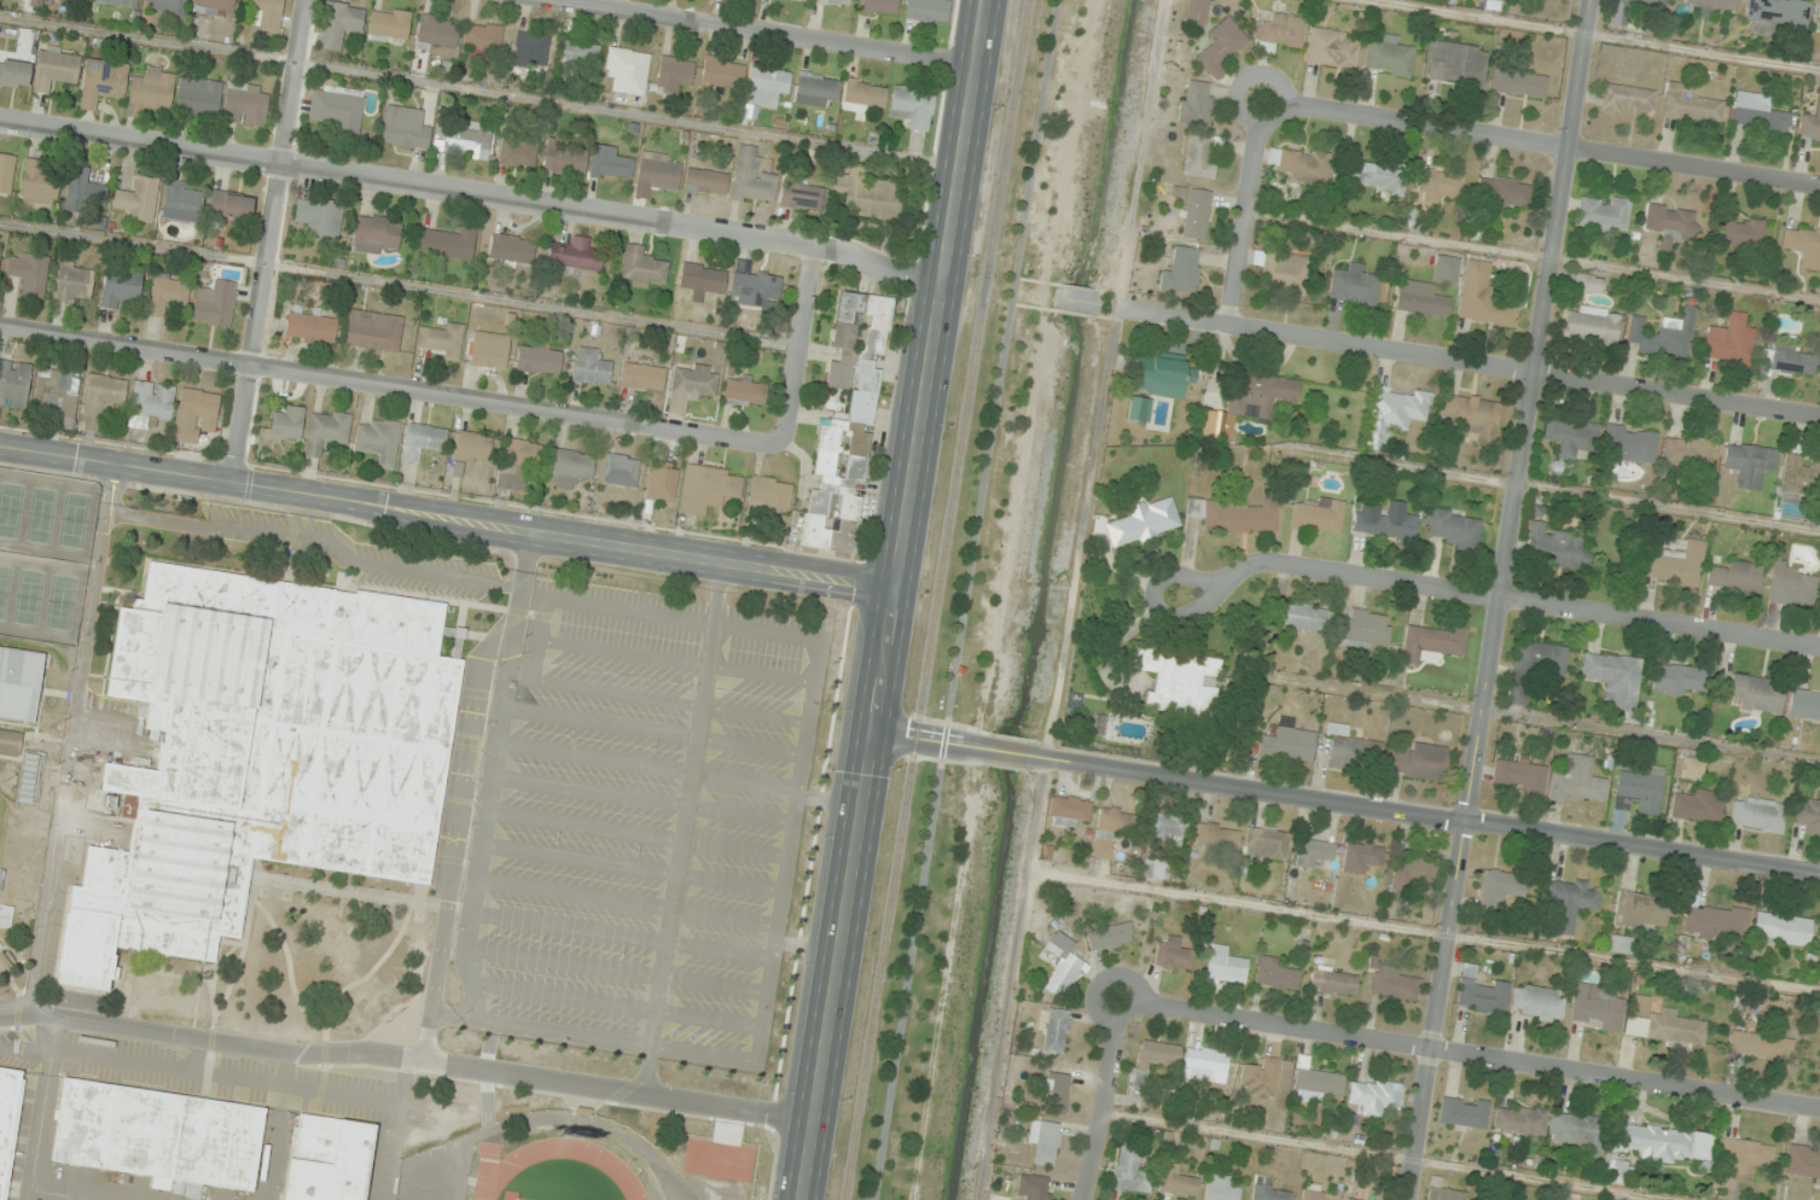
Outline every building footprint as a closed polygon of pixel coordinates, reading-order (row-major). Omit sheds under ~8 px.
[(94,2),(136,10),(138,0),(94,0),(94,2)] [(187,0),(144,0),(143,10),(185,16),(187,0)] [(190,13),(233,18),(235,0),(192,0),(190,13)] [(278,32),(283,0),(242,0),(241,12),(252,14),(250,28),(278,32)] [(366,6),(326,0),(319,49),(344,53),(347,29),(362,32),(366,6)] [(861,12),(896,16),(897,0),(862,0),(861,12)] [(904,19),(946,25),(950,0),(907,0),(904,19)] [(1204,26),(1208,0),(1188,0),(1184,23),(1204,26)] [(1611,25),(1625,27),(1630,3),(1665,9),(1666,0),(1616,0),(1611,25)] [(1698,18),(1710,19),(1711,7),(1738,11),(1739,0),(1686,0),(1686,4),(1699,6),(1698,18)] [(1757,25),(1806,32),(1811,0),(1809,0),(1748,0),(1745,22),(1757,23),(1757,25)] [(411,13),(372,6),(368,34),(407,40),(411,13)] [(416,43),(453,51),(460,21),(422,13),(416,43)] [(1206,33),(1214,42),(1195,58),(1211,77),(1252,43),(1229,15),(1206,33)] [(1304,44),(1303,15),(1270,16),(1270,23),(1254,23),(1255,46),(1304,44)] [(464,50),(501,51),(502,25),(465,23),(464,50)] [(1360,33),(1310,27),(1306,63),(1356,69),(1360,33)] [(515,50),(526,51),(525,64),(547,66),(549,34),(517,32),(515,50)] [(1410,78),(1414,49),(1402,47),(1404,37),(1382,34),(1380,44),(1368,42),(1364,70),(1410,78)] [(562,62),(597,66),(600,43),(564,39),(562,62)] [(1430,40),(1424,81),(1483,89),(1489,48),(1430,40)] [(47,93),(48,82),(76,86),(81,52),(39,46),(32,91),(47,93)] [(645,97),(650,53),(608,47),(604,77),(615,79),(613,92),(645,97)] [(677,93),(679,82),(690,84),(695,62),(662,54),(654,88),(677,93)] [(97,111),(99,98),(124,102),(129,63),(86,57),(79,109),(97,111)] [(702,85),(743,87),(745,60),(704,57),(702,85)] [(30,86),(30,60),(0,60),(0,86),(30,86)] [(131,76),(127,115),(144,117),(145,107),(170,110),(175,70),(145,66),(144,78),(131,76)] [(774,108),(775,97),(788,98),(790,71),(750,67),(747,106),(774,108)] [(1544,98),(1548,77),(1495,69),(1492,91),(1544,98)] [(840,77),(798,73),(796,96),(838,100),(840,77)] [(217,120),(224,82),(181,75),(174,113),(217,120)] [(888,84),(846,79),(842,115),(867,118),(869,107),(885,109),(888,84)] [(1213,96),(1206,95),(1208,83),(1185,80),(1178,122),(1209,127),(1213,96)] [(1662,118),(1720,126),(1723,101),(1697,98),(1699,85),(1667,80),(1662,118)] [(227,82),(222,122),(265,127),(269,87),(227,82)] [(1652,114),(1655,90),(1603,84),(1600,108),(1652,114)] [(307,122),(336,125),(335,140),(358,143),(365,92),(312,85),(307,122)] [(929,131),(935,92),(894,85),(889,114),(902,116),(901,126),(929,131)] [(1770,95),(1735,91),(1731,128),(1788,135),(1790,112),(1768,109),(1770,95)] [(1817,96),(1815,116),(1801,115),(1798,139),(1819,141),(1819,96),(1817,96)] [(431,126),(421,125),(423,109),(386,105),(382,145),(428,149),(431,126)] [(493,125),(451,119),(450,128),(437,127),(434,151),(488,159),(493,125)] [(1220,136),(1183,134),(1181,175),(1217,177),(1220,136)] [(500,164),(533,167),(535,144),(502,141),(500,164)] [(543,170),(584,175),(588,146),(547,141),(543,170)] [(634,161),(619,159),(621,149),(594,144),(589,173),(631,180),(634,161)] [(757,174),(761,147),(738,144),(731,198),(773,204),(777,176),(757,174)] [(1327,183),(1331,154),(1269,145),(1265,174),(1327,183)] [(636,184),(677,190),(682,158),(641,152),(636,184)] [(11,191),(15,156),(0,154),(0,190),(11,191)] [(59,175),(38,172),(39,159),(25,158),(20,197),(56,202),(59,175)] [(1403,194),(1407,168),(1345,158),(1341,184),(1403,194)] [(842,214),(901,222),(906,183),(867,178),(869,166),(849,163),(848,174),(833,172),(830,193),(844,195),(842,214)] [(103,213),(106,184),(88,182),(90,168),(71,165),(66,207),(103,213)] [(729,175),(688,167),(684,189),(724,197),(729,175)] [(1464,174),(1421,167),(1416,199),(1459,206),(1464,174)] [(160,181),(137,176),(133,193),(117,189),(114,206),(128,209),(126,217),(151,223),(160,181)] [(1503,203),(1528,206),(1531,182),(1480,176),(1475,214),(1501,217),(1503,203)] [(820,212),(824,188),(782,181),(778,205),(820,212)] [(199,223),(204,187),(167,182),(162,218),(199,223)] [(1182,236),(1204,240),(1212,191),(1189,188),(1182,236)] [(253,197),(212,190),(208,214),(250,221),(253,197)] [(1627,233),(1632,200),(1604,196),(1604,197),(1581,194),(1576,226),(1627,233)] [(297,197),(294,221),(306,222),(304,234),(339,238),(343,203),(297,197)] [(1693,244),(1697,210),(1648,204),(1645,229),(1661,232),(1659,250),(1672,251),(1673,242),(1693,244)] [(385,244),(398,246),(402,220),(357,214),(353,250),(384,254),(385,244)] [(1761,247),(1763,220),(1722,217),(1720,244),(1761,247)] [(417,257),(473,261),(476,228),(459,227),(458,233),(419,230),(417,257)] [(1802,252),(1801,267),(1819,269),(1819,231),(1784,227),(1781,249),(1802,252)] [(517,267),(518,260),(530,262),(534,240),(493,233),(488,262),(517,267)] [(547,264),(599,270),(602,251),(589,249),(590,238),(572,236),(571,246),(549,243),(547,264)] [(619,281),(652,289),(654,281),(664,284),(669,263),(646,258),(648,248),(629,244),(619,281)] [(1196,292),(1200,249),(1176,247),(1174,270),(1162,269),(1161,289),(1196,292)] [(1307,295),(1312,256),(1253,249),(1251,266),(1262,267),(1260,290),(1307,295)] [(8,276),(20,276),(20,298),(47,298),(47,254),(8,254),(8,276)] [(1487,286),(1491,260),(1465,256),(1456,320),(1516,328),(1519,305),(1496,302),(1498,287),(1487,286)] [(93,267),(59,261),(53,300),(76,304),(78,295),(88,297),(93,267)] [(727,267),(682,262),(679,287),(692,288),(690,300),(702,301),(704,290),(724,293),(727,267)] [(1367,265),(1346,263),(1345,271),(1331,270),(1329,300),(1376,304),(1378,277),(1366,276),(1367,265)] [(777,301),(782,277),(735,268),(729,300),(764,308),(766,298),(777,301)] [(148,314),(168,316),(169,305),(187,307),(190,277),(152,273),(148,314)] [(140,275),(104,274),(102,308),(122,309),(123,300),(139,301),(140,275)] [(1573,292),(1602,293),(1603,275),(1574,274),(1573,292)] [(236,282),(212,278),(210,290),(197,288),(192,321),(229,327),(236,282)] [(1447,319),(1450,296),(1412,291),(1414,281),(1398,279),(1394,311),(1447,319)] [(855,553),(862,495),(854,494),(855,482),(865,483),(879,369),(873,369),(875,356),(884,357),(891,298),(839,291),(831,350),(832,350),(824,412),(823,412),(815,476),(821,477),(819,490),(808,488),(801,547),(855,553)] [(1620,313),(1567,306),(1562,340),(1615,347),(1620,313)] [(1687,360),(1696,308),(1684,306),(1682,320),(1661,316),(1659,332),(1643,329),(1645,317),(1632,315),(1627,342),(1638,343),(1637,351),(1687,360)] [(346,345),(398,352),(403,316),(350,309),(346,345)] [(1702,359),(1749,368),(1757,328),(1744,326),(1746,313),(1731,310),(1728,327),(1709,323),(1702,359)] [(337,318),(287,312),(285,337),(334,343),(337,318)] [(464,325),(442,322),(441,332),(419,329),(416,352),(459,358),(464,325)] [(507,367),(508,334),(472,333),(471,366),(507,367)] [(560,344),(517,346),(519,373),(561,371),(560,344)] [(609,385),(612,363),(600,362),(601,349),(578,346),(573,381),(609,385)] [(1763,350),(1765,375),(1816,371),(1814,346),(1763,350)] [(1197,370),(1186,368),(1187,359),(1138,352),(1132,390),(1183,398),(1185,383),(1195,385),(1197,370)] [(1,406),(26,409),(32,364),(0,360),(0,415),(1,406)] [(664,367),(623,363),(621,387),(662,391),(664,367)] [(718,368),(675,364),(672,395),(715,399),(718,368)] [(33,412),(75,418),(81,373),(39,368),(33,412)] [(1231,439),(1234,416),(1270,419),(1272,400),(1297,402),(1299,378),(1231,372),(1227,413),(1202,411),(1200,436),(1231,439)] [(84,430),(97,430),(97,418),(107,419),(108,403),(124,404),(126,378),(87,376),(84,430)] [(767,384),(726,379),(723,403),(765,407),(767,384)] [(156,420),(171,422),(175,386),(133,381),(129,428),(156,430),(156,420)] [(1432,392),(1373,385),(1365,450),(1388,453),(1391,424),(1428,429),(1432,392)] [(215,435),(222,394),(181,388),(173,441),(197,445),(199,433),(215,435)] [(1451,430),(1475,433),(1474,445),(1495,447),(1501,400),(1444,393),(1441,417),(1453,418),(1451,430)] [(1148,422),(1151,399),(1130,396),(1127,419),(1148,422)] [(304,408),(276,404),(273,428),(260,427),(258,447),(274,449),(275,437),(300,441),(304,408)] [(351,414),(310,410),(305,455),(320,457),(321,445),(348,448),(351,414)] [(1596,450),(1600,424),(1547,415),(1543,440),(1558,442),(1556,458),(1576,461),(1578,447),(1596,450)] [(395,470),(400,422),(371,418),(369,429),(357,427),(354,451),(380,455),(378,468),(395,470)] [(415,461),(416,449),(444,453),(448,428),(406,423),(402,459),(415,461)] [(1655,463),(1659,432),(1607,425),(1603,457),(1655,463)] [(463,462),(491,463),(491,434),(456,433),(455,475),(463,475),(463,462)] [(1663,463),(1707,466),(1710,439),(1665,435),(1663,463)] [(542,443),(504,437),(496,486),(523,491),(526,468),(538,470),(542,443)] [(1807,444),(1786,441),(1780,498),(1819,503),(1819,459),(1805,457),(1807,444)] [(1760,491),(1763,470),(1776,472),(1779,449),(1727,442),(1724,466),(1736,468),(1734,488),(1760,491)] [(591,479),(594,454),(551,449),(547,485),(576,489),(578,477),(591,479)] [(640,458),(606,453),(602,483),(636,487),(640,458)] [(646,499),(674,502),(678,464),(650,461),(646,499)] [(680,513),(704,516),(706,504),(724,506),(726,495),(740,496),(743,471),(685,465),(680,513)] [(792,482),(751,477),(747,512),(788,517),(792,482)] [(1276,533),(1277,487),(1262,487),(1262,501),(1186,501),(1186,519),(1205,519),(1205,533),(1276,533)] [(1106,520),(1113,546),(1180,531),(1172,496),(1128,506),(1130,514),(1106,520)] [(1341,535),(1345,501),(1305,496),(1304,507),(1293,506),(1290,529),(1341,535)] [(1351,533),(1413,542),(1418,511),(1383,506),(1381,516),(1354,512),(1351,533)] [(1477,548),(1482,516),(1428,508),(1423,540),(1477,548)] [(1525,561),(1589,570),(1592,548),(1579,547),(1581,535),(1546,530),(1547,523),(1530,521),(1525,561)] [(1699,588),(1705,544),(1681,540),(1679,554),(1648,549),(1644,580),(1699,588)] [(1784,557),(1771,555),(1766,602),(1814,607),(1817,573),(1783,569),(1784,557)] [(1706,589),(1758,595),(1762,567),(1709,560),(1706,589)] [(147,561),(333,589),(333,590),(353,593),(354,589),(443,602),(435,656),(460,659),(425,884),(249,856),(237,938),(216,934),(211,961),(111,946),(110,955),(112,955),(110,966),(117,967),(115,980),(106,979),(105,991),(53,983),(56,971),(53,971),(63,911),(64,911),(65,907),(66,907),(69,885),(80,886),(86,845),(127,852),(132,819),(117,816),(121,793),(98,790),(101,762),(153,770),(157,742),(161,742),(162,732),(143,729),(146,701),(104,695),(117,607),(130,610),(132,599),(141,600),(147,561)] [(1334,609),(1273,601),(1270,623),(1331,631),(1334,609)] [(1340,651),(1373,652),(1374,643),(1389,643),(1390,612),(1352,611),(1352,618),(1340,617),(1340,651)] [(1468,627),(1406,621),(1402,662),(1439,665),(1440,653),(1465,655),(1468,627)] [(1568,646),(1515,639),(1507,704),(1531,706),(1534,682),(1564,685),(1568,646)] [(31,722),(0,717),(0,647),(42,653),(31,722)] [(1131,669),(1156,672),(1154,691),(1147,691),(1146,711),(1215,717),(1220,658),(1154,652),(1154,649),(1133,647),(1131,669)] [(1643,658),(1584,650),(1581,677),(1606,680),(1603,698),(1613,699),(1611,709),(1636,713),(1643,658)] [(1652,692),(1685,696),(1686,687),(1708,689),(1710,669),(1656,662),(1652,692)] [(1743,698),(1742,706),(1779,714),(1785,683),(1734,673),(1729,695),(1743,698)] [(1819,721),(1819,692),(1792,689),(1788,717),(1819,721)] [(1275,736),(1261,734),(1258,755),(1312,761),(1316,732),(1293,730),(1294,719),(1277,717),(1275,736)] [(1378,771),(1382,742),(1348,737),(1350,725),(1332,723),(1326,764),(1378,771)] [(16,756),(0,753),(0,730),(19,733),(16,756)] [(1443,780),(1447,747),(1409,742),(1408,752),(1390,750),(1387,774),(1443,780)] [(36,804),(42,755),(26,753),(19,802),(36,804)] [(1549,798),(1604,805),(1607,779),(1591,777),(1594,757),(1568,753),(1566,766),(1554,764),(1549,798)] [(1492,782),(1518,786),(1518,794),(1543,797),(1547,765),(1495,759),(1492,782)] [(1663,776),(1618,770),(1613,809),(1634,811),(1634,812),(1659,816),(1663,776)] [(1723,792),(1672,790),(1671,819),(1722,821),(1723,792)] [(1076,827),(1077,819),(1088,820),(1091,798),(1051,795),(1048,825),(1076,827)] [(1788,803),(1745,796),(1744,801),(1733,800),(1729,826),(1783,834),(1788,803)] [(1805,824),(1803,836),(1819,838),(1819,800),(1796,798),(1793,823),(1805,824)] [(1095,858),(1111,859),(1113,833),(1135,835),(1137,810),(1099,807),(1095,858)] [(1187,846),(1187,816),(1150,816),(1150,833),(1159,833),(1159,846),(1187,846)] [(1238,850),(1240,827),(1198,822),(1195,846),(1238,850)] [(1285,860),(1289,832),(1248,825),(1244,854),(1285,860)] [(1321,855),(1334,856),(1335,843),(1299,840),(1297,866),(1321,868),(1321,855)] [(1343,871),(1366,874),(1367,864),(1380,865),(1383,846),(1346,841),(1343,871)] [(1392,886),(1414,891),(1416,880),(1435,884),(1439,865),(1397,857),(1392,886)] [(1161,879),(1164,864),(1145,860),(1142,875),(1161,879)] [(1528,875),(1484,869),(1477,913),(1499,916),(1502,895),(1525,899),(1528,875)] [(1589,880),(1547,878),(1545,906),(1555,906),(1553,934),(1574,935),(1576,908),(1599,910),(1600,892),(1588,891),(1589,880)] [(1653,933),(1654,925),(1670,928),(1675,899),(1617,890),(1612,927),(1653,933)] [(1748,907),(1686,904),(1685,936),(1747,939),(1748,907)] [(12,928),(12,905),(0,906),(0,928),(12,928)] [(1752,940),(1809,948),(1813,919),(1756,911),(1752,940)] [(1089,949),(1132,945),(1130,922),(1087,926),(1089,949)] [(1070,953),(1076,942),(1056,930),(1044,949),(1061,959),(1043,988),(1062,999),(1085,962),(1070,953)] [(1633,937),(1611,935),(1609,951),(1632,954),(1633,937)] [(1181,936),(1156,936),(1156,969),(1194,969),(1194,949),(1181,949),(1181,936)] [(1211,944),(1205,981),(1244,988),(1248,961),(1227,958),(1228,947),(1211,944)] [(1297,991),(1300,971),(1284,968),(1285,960),(1260,956),(1255,985),(1297,991)] [(1369,995),(1418,999),(1420,978),(1398,976),(1399,962),(1372,960),(1369,995)] [(1457,1008),(1505,1013),(1509,985),(1474,981),(1476,965),(1462,963),(1457,1008)] [(1358,973),(1313,968),(1310,991),(1355,996),(1358,973)] [(1601,985),(1576,980),(1568,1024),(1620,1033),(1626,999),(1599,995),(1601,985)] [(1566,990),(1515,984),(1512,1015),(1562,1021),(1566,990)] [(1704,1047),(1708,1021),(1677,1017),(1678,1009),(1663,1007),(1664,998),(1631,993),(1625,1036),(1704,1047)] [(1043,1051),(1064,1054),(1071,1011),(1049,1008),(1043,1051)] [(1794,1039),(1732,1031),(1729,1051),(1791,1060),(1794,1039)] [(1150,1064),(1179,1068),(1181,1045),(1136,1040),(1131,1089),(1147,1091),(1150,1064)] [(1212,1081),(1214,1070),(1227,1072),(1230,1053),(1189,1047),(1185,1078),(1212,1081)] [(1258,1066),(1243,1065),(1240,1094),(1275,1099),(1280,1059),(1259,1056),(1258,1066)] [(27,1070),(0,1065),(0,1199),(7,1199),(27,1070)] [(1294,1100),(1319,1102),(1320,1094),(1343,1096),(1345,1074),(1297,1068),(1294,1100)] [(1048,1112),(1069,1112),(1069,1073),(1041,1073),(1041,1098),(1048,1098),(1048,1112)] [(65,1077),(52,1160),(251,1192),(264,1107),(65,1077)] [(1349,1102),(1359,1103),(1358,1115),(1384,1119),(1385,1108),(1400,1110),(1403,1084),(1352,1077),(1349,1102)] [(1486,1128),(1489,1102),(1442,1096),(1439,1123),(1486,1128)] [(1549,1111),(1497,1103),(1494,1129),(1545,1136),(1549,1111)] [(1602,1158),(1607,1119),(1555,1111),(1551,1140),(1588,1146),(1586,1156),(1602,1158)] [(283,1199),(362,1199),(373,1126),(297,1114),(283,1199)] [(1030,1119),(1028,1143),(1036,1144),(1034,1164),(1053,1166),(1056,1146),(1059,1146),(1060,1132),(1058,1131),(1059,1123),(1030,1119)] [(1709,1165),(1713,1132),(1616,1122),(1613,1150),(1639,1153),(1638,1158),(1709,1165)] [(1113,1189),(1151,1193),(1153,1173),(1139,1171),(1142,1147),(1117,1144),(1113,1189)] [(1788,1148),(1785,1175),(1819,1179),(1819,1151),(1788,1148)] [(1199,1178),(1179,1174),(1181,1165),(1164,1162),(1158,1191),(1195,1199),(1199,1178)] [(1622,1169),(1614,1169),(1613,1180),(1621,1181),(1622,1169)] [(1017,1194),(1025,1195),(1025,1199),(1044,1199),(1047,1176),(1021,1172),(1017,1194)] [(1209,1173),(1205,1199),(1240,1199),(1241,1189),(1230,1187),(1232,1177),(1209,1173)] [(1274,1190),(1276,1177),(1256,1174),(1252,1199),(1290,1199),(1291,1192),(1274,1190)] [(1325,1183),(1301,1183),(1300,1199),(1325,1199),(1325,1183)] [(1430,1185),(1428,1199),(1429,1199),(1465,1199),(1466,1192),(1430,1185)]
